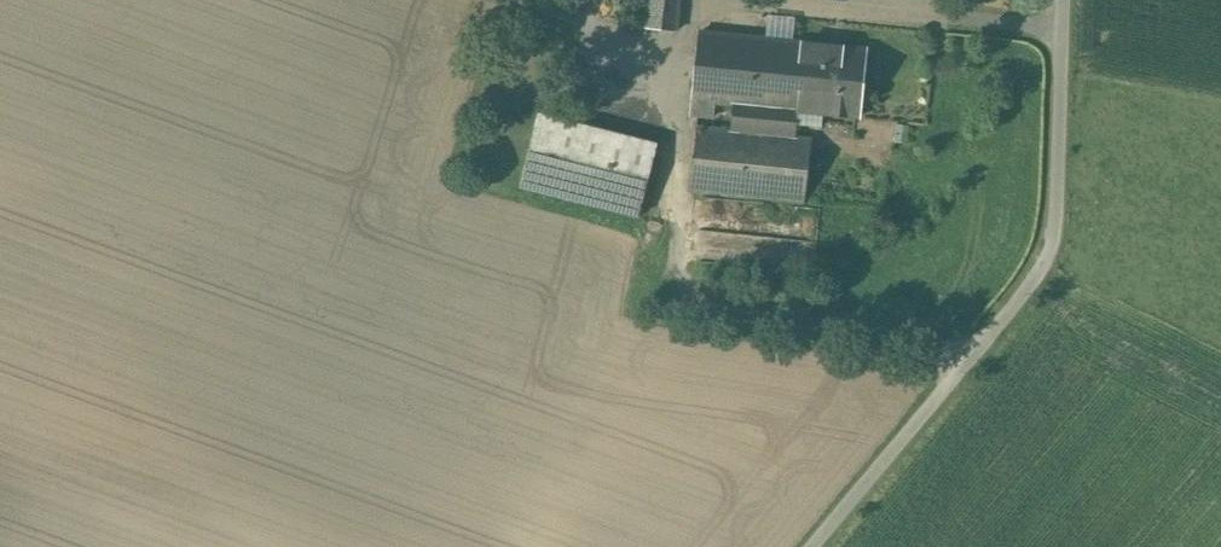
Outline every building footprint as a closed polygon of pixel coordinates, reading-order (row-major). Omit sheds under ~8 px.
[(635,27),(677,32),(680,0),(638,0),(635,27)] [(803,43),(699,32),(690,115),(713,118),(715,102),(764,107),(761,135),(695,128),(689,189),(804,202),(811,140),(795,139),(797,122),(795,122),(803,43)] [(866,50),(803,43),(795,122),(797,122),(821,125),(822,113),(859,117),(866,50)] [(658,145),(538,115),(520,187),(639,217),(658,145)]
